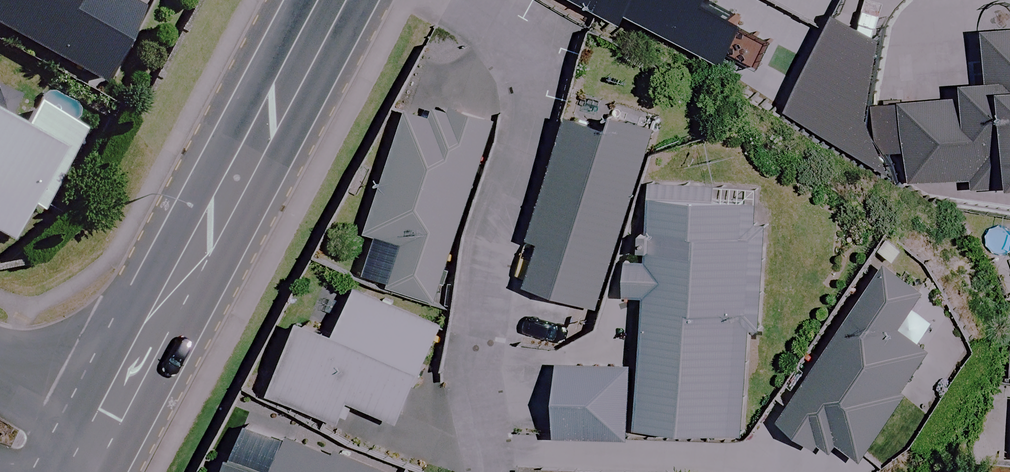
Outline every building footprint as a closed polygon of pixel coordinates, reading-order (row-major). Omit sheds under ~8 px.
[(93,88),(135,11),(115,0),(0,0),(0,37),(93,88)] [(615,30),(622,17),(716,68),(741,24),(703,3),(704,0),(560,0),(615,30)] [(874,43),(828,21),(778,111),(885,173),(862,122),(874,43)] [(870,108),(883,153),(898,152),(908,183),(971,177),(972,190),(1000,188),(1000,192),(1009,191),(1009,35),(977,37),(982,90),(957,92),(957,101),(870,108)] [(651,126),(570,98),(523,237),(533,241),(519,283),(589,307),(651,126)] [(487,128),(407,101),(351,273),(432,299),(487,128)] [(17,239),(34,205),(48,212),(90,128),(41,103),(27,131),(0,118),(0,231),(17,239)] [(757,207),(644,200),(641,251),(626,250),(624,293),(640,294),(635,371),(551,366),(547,435),(631,440),(632,427),(738,433),(744,327),(750,327),(757,207)] [(918,291),(878,265),(775,426),(815,452),(822,442),(856,464),(928,351),(893,329),(918,291)] [(450,324),(362,287),(342,333),(307,318),(275,392),(348,423),(358,400),(409,421),(450,324)] [(252,409),(227,471),(409,471),(252,409)]
